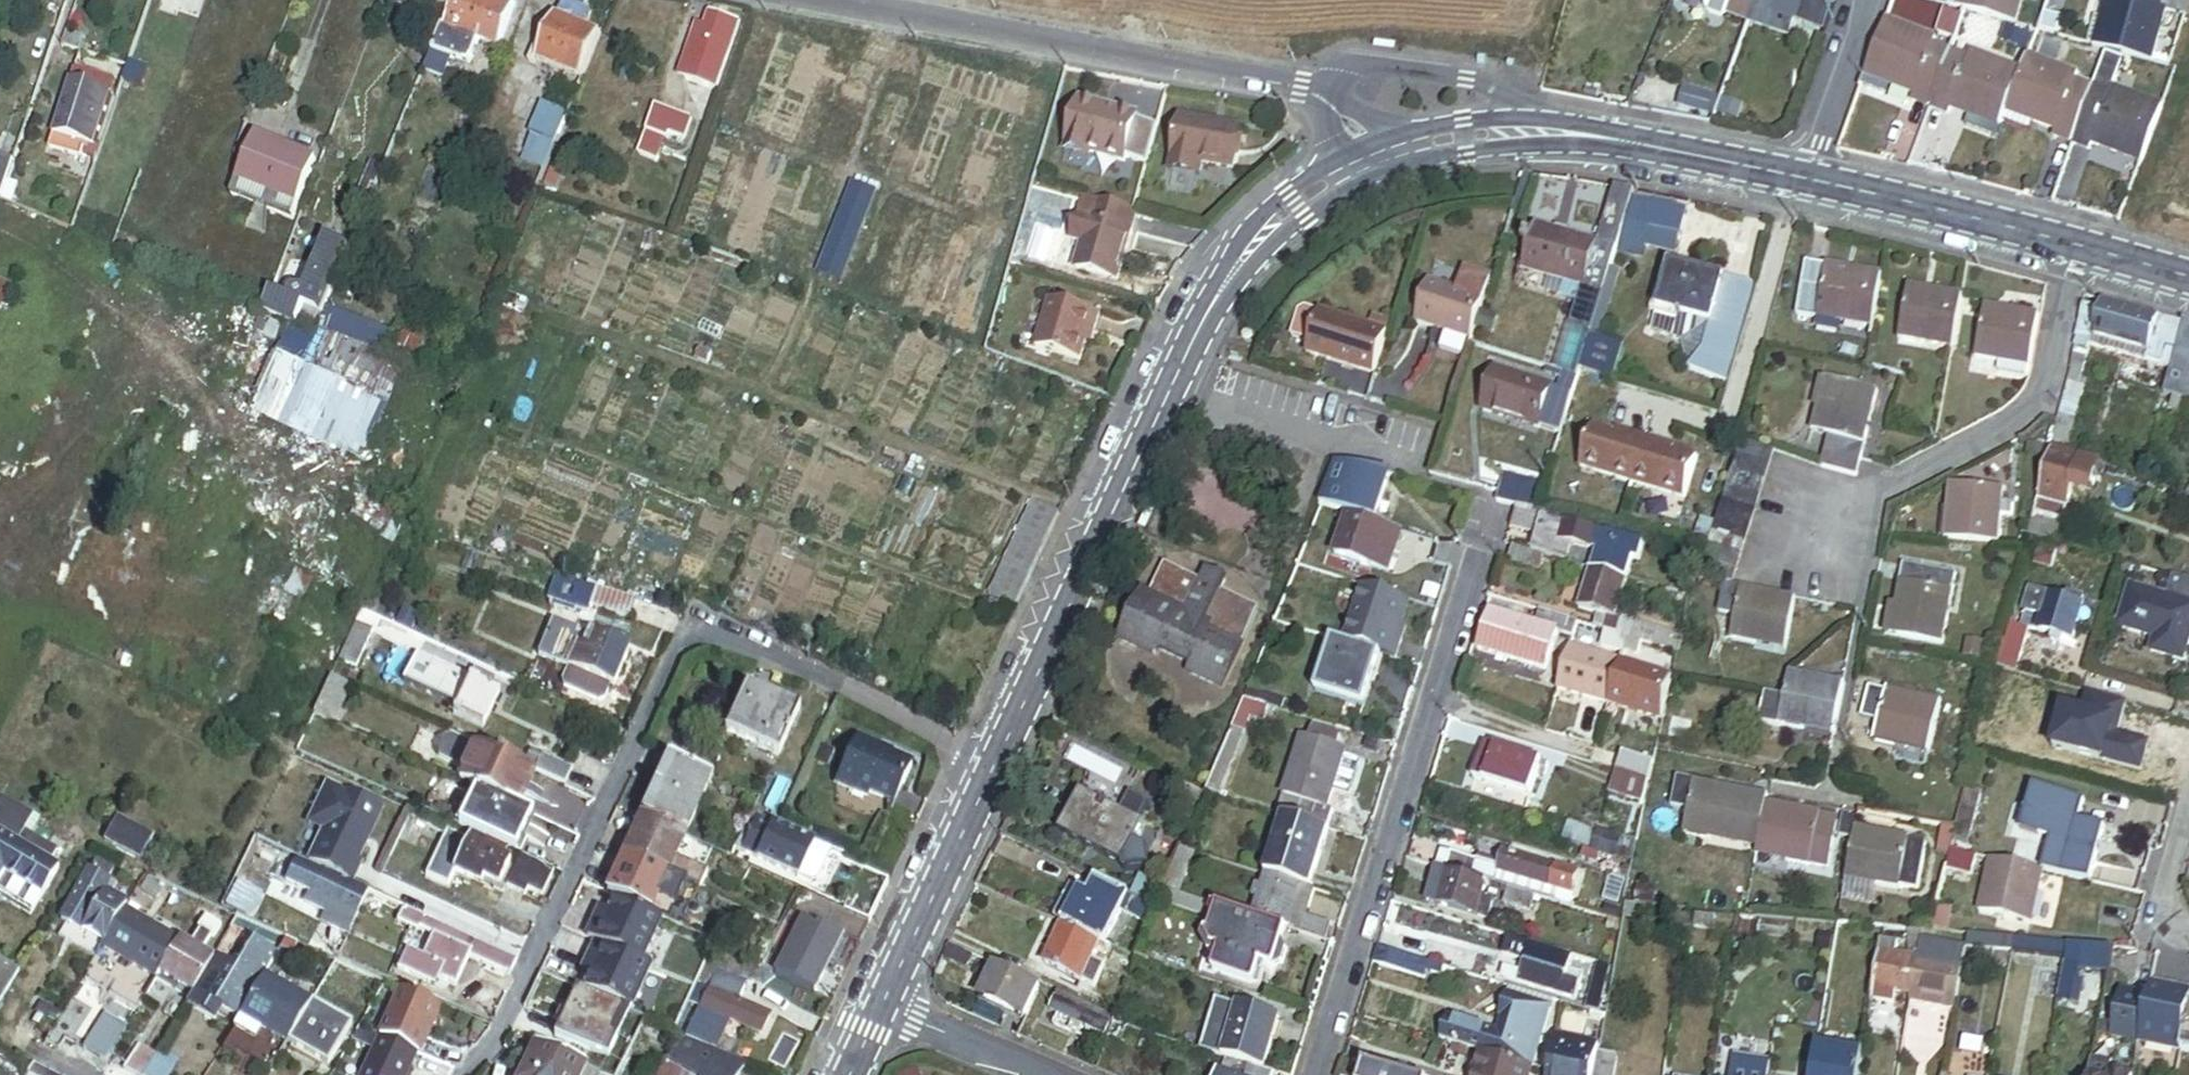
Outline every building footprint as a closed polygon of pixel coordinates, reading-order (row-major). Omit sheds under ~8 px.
[(412,10),(416,0),(387,0),(412,10)] [(424,68),(445,77),(465,31),(504,43),(516,0),(456,0),(448,23),(443,22),(424,68)] [(430,0),(449,8),(452,0),(430,0)] [(594,11),(568,0),(562,14),(574,19),(578,9),(593,14),(594,11)] [(1703,13),(1705,19),(1718,23),(1725,20),(1730,3),(1720,0),(1707,0),(1703,13)] [(1730,3),(1725,20),(1745,26),(1753,0),(1731,0),(1730,3)] [(1775,4),(1763,0),(1753,0),(1745,26),(1786,40),(1791,25),(1770,18),(1775,4)] [(1775,4),(1770,18),(1791,25),(1793,18),(1823,28),(1832,0),(1763,0),(1775,4)] [(1945,8),(1961,14),(1965,0),(1948,0),(1945,8)] [(1961,14),(2012,29),(2021,0),(1965,0),(1961,14)] [(2163,0),(2105,0),(2109,1),(2101,27),(2107,28),(2100,53),(2151,68),(2166,17),(2158,15),(2163,0)] [(549,164),(604,32),(590,25),(593,14),(578,9),(574,19),(562,14),(559,13),(546,45),(540,42),(533,61),(538,63),(540,58),(567,69),(552,105),(548,104),(526,155),(549,164)] [(700,22),(680,77),(715,89),(740,20),(712,10),(707,24),(700,22)] [(1793,18),(1791,25),(1820,35),(1823,28),(1793,18)] [(1962,25),(1948,19),(1940,39),(1954,44),(1962,25)] [(99,30),(75,23),(71,36),(94,44),(99,30)] [(1910,106),(1929,113),(1950,55),(1931,48),(1932,44),(1881,25),(1863,76),(1888,85),(1886,92),(1912,101),(1910,106)] [(2107,28),(2101,27),(2095,25),(2088,49),(2100,53),(2107,28)] [(2014,33),(2011,43),(2022,46),(2025,36),(2014,33)] [(134,56),(129,71),(148,78),(153,64),(154,62),(134,54),(134,56)] [(1950,55),(1929,113),(1946,119),(1949,114),(1972,122),(1975,116),(2002,125),(2007,111),(2020,75),(1970,57),(1968,62),(1950,55)] [(77,71),(114,84),(118,72),(81,60),(77,71)] [(2070,150),(2091,93),(2073,86),(2076,79),(2026,61),(2020,75),(2007,111),(2030,119),(2027,127),(2054,137),(2052,144),(2070,150)] [(96,137),(109,98),(114,84),(77,71),(54,136),(83,147),(87,135),(96,137)] [(1888,85),(1863,76),(1857,92),(1882,101),(1886,92),(1888,85)] [(2144,161),(2162,111),(2111,92),(2108,99),(2091,93),(2070,150),(2087,156),(2089,150),(2114,159),(2116,151),(2144,161)] [(693,116),(656,103),(647,129),(665,135),(668,136),(670,131),(686,137),(693,116)] [(1142,122),(1086,105),(1071,151),(1097,159),(1129,169),(1130,165),(1150,171),(1162,132),(1141,126),(1142,122)] [(2030,119),(2007,111),(2002,125),(2025,134),(2027,127),(2030,119)] [(2002,125),(1975,116),(1972,122),(1968,135),(1995,145),(2002,125)] [(1247,135),(1184,124),(1175,172),(1205,178),(1207,169),(1240,175),(1247,135)] [(665,135),(647,129),(638,152),(656,159),(665,135)] [(319,159),(256,136),(236,196),(298,218),(319,159)] [(0,149),(0,197),(5,199),(19,157),(0,149)] [(1095,165),(1097,159),(1071,151),(1069,157),(1095,165)] [(2141,169),(2144,161),(2116,151),(2114,159),(2141,169)] [(360,187),(372,192),(383,167),(370,162),(360,187)] [(1205,178),(1175,172),(1174,181),(1204,186),(1205,178)] [(1684,215),(1632,201),(1625,226),(1627,226),(1675,239),(1677,240),(1684,215)] [(1624,219),(1605,213),(1594,247),(1614,253),(1624,219)] [(1139,229),(1088,214),(1082,236),(1092,240),(1084,266),(1124,278),(1139,229)] [(1675,239),(1627,226),(1619,256),(1638,261),(1641,252),(1643,245),(1671,253),(1675,239)] [(1602,294),(1614,253),(1594,247),(1533,230),(1521,271),(1554,280),(1555,278),(1586,287),(1586,289),(1602,294)] [(271,291),(265,307),(294,318),(300,304),(322,313),(343,262),(336,259),(342,244),(328,238),(306,290),(301,287),(298,295),(293,293),(290,299),(271,291)] [(1671,253),(1643,245),(1641,252),(1668,260),(1671,253)] [(1748,289),(1748,288),(1666,265),(1651,319),(1654,320),(1707,335),(1702,355),(1728,362),(1748,289)] [(1842,322),(1871,327),(1879,282),(1803,271),(1795,323),(1840,331),(1842,322)] [(1468,349),(1482,305),(1428,288),(1415,330),(1468,349)] [(1602,294),(1586,289),(1561,375),(1567,376),(1576,379),(1577,375),(1585,351),(1602,294)] [(1921,344),(1952,348),(1960,304),(1905,295),(1897,349),(1919,353),(1921,344)] [(1103,317),(1052,303),(1038,351),(1082,364),(1087,345),(1091,332),(1098,333),(1103,317)] [(300,304),(294,318),(316,328),(322,313),(300,304)] [(318,329),(356,344),(365,321),(328,306),(318,329)] [(2096,314),(2079,310),(2072,340),(2141,357),(2139,365),(2157,369),(2169,324),(2097,306),(2096,314)] [(2029,367),(2036,323),(1981,313),(1974,366),(1995,370),(1996,361),(1999,362),(2029,367)] [(316,328),(294,318),(277,352),(295,360),(280,393),(341,423),(356,391),(388,407),(408,366),(378,354),(356,344),(318,329),(316,328)] [(1385,338),(1319,318),(1306,361),(1372,381),(1385,338)] [(1707,335),(1654,320),(1648,340),(1702,355),(1707,335)] [(387,331),(365,321),(356,344),(378,354),(387,331)] [(1870,336),(1871,327),(1842,322),(1840,331),(1870,336)] [(2176,326),(2169,324),(2157,369),(2163,371),(2167,355),(2176,326)] [(2176,326),(2167,355),(2172,357),(2168,372),(2161,396),(2170,399),(2179,402),(2178,404),(2188,407),(2188,329),(2176,326)] [(428,342),(404,331),(394,353),(418,364),(428,342)] [(1098,333),(1091,332),(1087,345),(1094,347),(1098,333)] [(2141,357),(2072,340),(2070,348),(2085,352),(2139,365),(2141,357)] [(1950,358),(1952,348),(1921,344),(1919,353),(1950,358)] [(2085,352),(2070,348),(2051,428),(2046,450),(2045,454),(2050,455),(2065,459),(2066,455),(2081,394),(2075,393),(2085,352)] [(1616,360),(1585,351),(1577,375),(1609,385),(1616,360)] [(1728,362),(1702,355),(1688,376),(1721,386),(1728,362)] [(2172,357),(2167,355),(2163,371),(2168,372),(2172,357)] [(1999,362),(1996,361),(1995,370),(1993,381),(2025,387),(2029,367),(1999,362)] [(1556,391),(1501,376),(1490,416),(1544,432),(1556,391)] [(1576,379),(1567,376),(1559,404),(1568,406),(1576,379)] [(1822,418),(1831,389),(1814,384),(1805,414),(1814,416),(1822,418)] [(1818,472),(1818,473),(1851,483),(1856,466),(1874,402),(1831,389),(1822,418),(1814,416),(1807,439),(1826,444),(1818,472)] [(2178,404),(2179,402),(2170,399),(2165,415),(2188,421),(2188,407),(2178,404)] [(1645,450),(1593,435),(1581,475),(1632,491),(1645,450)] [(1767,452),(1734,441),(1731,454),(1701,559),(1700,560),(1695,581),(1720,586),(1729,588),(1767,452)] [(1698,466),(1645,450),(1632,491),(1686,507),(1698,466)] [(2038,504),(2067,512),(2078,462),(2065,459),(2050,455),(2038,504)] [(1356,516),(1367,472),(1341,466),(1331,507),(1330,508),(1350,514),(1336,557),(1379,571),(1385,553),(1393,529),(1383,525),(1356,516)] [(1397,480),(1367,472),(1356,516),(1383,525),(1397,480)] [(1500,475),(1493,505),(1505,508),(1515,511),(1533,516),(1540,487),(1540,486),(1500,475)] [(1953,514),(1948,544),(1992,552),(1999,518),(2010,521),(2012,508),(2000,506),(2002,494),(1948,485),(1944,513),(1953,514)] [(388,519),(349,496),(336,518),(375,541),(388,519)] [(2067,512),(2038,504),(2035,517),(2039,517),(2038,520),(2047,522),(2063,525),(2067,512)] [(1944,513),(1936,512),(1931,542),(1948,544),(1953,514),(1944,513)] [(1538,538),(1543,522),(1514,514),(1509,531),(1538,538)] [(2039,517),(2035,517),(2032,527),(2045,530),(2061,533),(2063,525),(2047,522),(2038,520),(2039,517)] [(1543,522),(1538,538),(1534,556),(1546,559),(1565,565),(1571,545),(1598,552),(1592,573),(1626,582),(1631,564),(1637,566),(1642,549),(1543,522)] [(1409,534),(1393,529),(1385,553),(1392,555),(1390,560),(1399,563),(1409,534)] [(2061,533),(2057,548),(2071,553),(2076,537),(2061,533)] [(1542,574),(1546,559),(1534,556),(1513,550),(1509,564),(1542,574)] [(1385,553),(1379,571),(1395,577),(1399,563),(1390,560),(1392,555),(1385,553)] [(1201,581),(1164,565),(1152,594),(1144,591),(1120,643),(1157,659),(1160,652),(1192,666),(1189,674),(1225,690),(1262,607),(1220,588),(1226,577),(1211,577),(1204,573),(1201,581)] [(1904,607),(1899,636),(1944,643),(1957,575),(1909,567),(1906,585),(1900,584),(1896,606),(1904,607)] [(1665,650),(1677,654),(1681,636),(1616,617),(1626,582),(1592,573),(1581,612),(1600,618),(1596,630),(1618,636),(1628,639),(1640,643),(1665,650)] [(1693,578),(1685,577),(1681,598),(1689,600),(1693,578)] [(291,594),(265,583),(255,605),(281,616),(291,594)] [(552,583),(544,604),(581,616),(583,609),(589,592),(572,587),(571,589),(552,583)] [(1792,599),(1729,588),(1720,586),(1716,615),(1734,618),(1729,646),(1752,649),(1753,642),(1784,647),(1792,599)] [(1406,603),(1362,589),(1349,625),(1355,627),(1348,647),(1380,658),(1393,662),(1399,642),(1393,640),(1406,603)] [(2188,649),(2188,607),(2130,590),(2117,632),(2154,643),(2150,656),(2184,667),(2188,649)] [(631,605),(589,592),(583,609),(626,623),(631,605)] [(2043,620),(2048,600),(2031,595),(2026,615),(2043,620)] [(2068,598),(2066,605),(2081,609),(2083,603),(2068,598)] [(2066,605),(2048,600),(2043,620),(2040,633),(2054,637),(2073,642),(2081,609),(2066,605)] [(1899,636),(1904,607),(1896,606),(1888,605),(1883,635),(1899,636)] [(1544,672),(1556,635),(1534,628),(1490,613),(1477,652),(1544,672)] [(1577,624),(1539,613),(1534,628),(1556,635),(1558,635),(1573,640),(1577,624)] [(611,689),(627,654),(557,623),(548,644),(541,657),(609,688),(611,689)] [(1595,630),(1579,625),(1575,638),(1591,643),(1595,630)] [(369,635),(351,627),(335,661),(353,669),(369,635)] [(2025,634),(2004,628),(2000,645),(2020,651),(2025,634)] [(1628,639),(1618,636),(1614,650),(1624,653),(1628,639)] [(2069,653),(2073,642),(2054,637),(2050,648),(2069,653)] [(1640,643),(1628,639),(1624,653),(1636,656),(1640,643)] [(1964,660),(1982,663),(1985,645),(1967,641),(1964,660)] [(1348,647),(1333,642),(1315,694),(1363,710),(1380,658),(1348,647)] [(1753,642),(1752,649),(1782,655),(1784,647),(1753,642)] [(2020,651),(2000,645),(1994,668),(2015,673),(2021,651),(2020,651)] [(1620,667),(1569,652),(1557,695),(1606,710),(1620,667)] [(466,679),(413,655),(399,685),(453,709),(466,679)] [(1670,681),(1620,667),(1606,710),(1659,726),(1661,715),(1670,681)] [(609,688),(567,669),(560,684),(562,688),(599,705),(602,703),(609,688)] [(471,670),(466,679),(485,688),(489,678),(471,670)] [(1838,727),(1845,683),(1793,674),(1790,698),(1770,694),(1765,723),(1807,730),(1808,722),(1838,727)] [(485,688),(466,679),(453,709),(450,716),(477,728),(494,692),(485,688)] [(348,691),(326,681),(309,718),(331,728),(348,691)] [(777,755),(797,709),(744,684),(723,730),(754,745),(777,755)] [(1902,746),(1931,750),(1940,703),(1885,694),(1885,698),(1869,695),(1865,724),(1880,726),(1876,750),(1901,754),(1902,746)] [(1272,710),(1243,700),(1237,715),(1251,720),(1266,726),(1272,710)] [(1251,720),(1237,715),(1231,731),(1245,736),(1251,720)] [(1807,730),(1836,735),(1838,727),(1808,722),(1807,730)] [(1683,727),(1667,723),(1663,744),(1679,747),(1683,727)] [(754,745),(723,730),(720,736),(752,750),(754,745)] [(1334,751),(1338,738),(1313,730),(1309,743),(1301,741),(1278,815),(1287,818),(1328,830),(1333,812),(1328,810),(1346,754),(1334,751)] [(1245,736),(1231,731),(1218,767),(1232,772),(1245,736)] [(890,754),(857,738),(835,784),(865,798),(867,794),(891,806),(911,764),(890,754)] [(1930,759),(1931,750),(1902,746),(1901,754),(1930,759)] [(532,773),(474,747),(457,784),(473,790),(516,809),(532,773)] [(1542,765),(1485,748),(1475,782),(1531,799),(1540,771),(1542,765)] [(668,757),(662,754),(636,814),(642,817),(656,785),(668,757)] [(532,773),(563,787),(571,769),(540,755),(532,773)] [(1621,756),(1616,772),(1647,782),(1652,764),(1621,756)] [(675,760),(668,757),(656,785),(662,787),(675,760)] [(656,785),(642,817),(679,834),(682,835),(709,775),(675,760),(662,787),(656,785)] [(1548,767),(1542,765),(1540,771),(1546,773),(1548,767)] [(1232,772),(1218,767),(1208,793),(1222,798),(1232,772)] [(1645,807),(1649,782),(1647,782),(1616,773),(1608,797),(1645,807)] [(1768,807),(1770,797),(1678,781),(1674,812),(1689,815),(1685,845),(1731,853),(1732,844),(1760,848),(1768,807)] [(1093,800),(1088,797),(1067,840),(1123,868),(1144,825),(1141,824),(1149,806),(1101,782),(1093,800)] [(380,811),(326,785),(306,828),(321,835),(306,866),(337,881),(350,886),(359,865),(356,864),(380,811)] [(1981,793),(1965,788),(1959,813),(1975,817),(1981,793)] [(516,809),(473,790),(470,797),(456,827),(512,853),(530,815),(516,809)] [(2082,804),(2033,790),(2029,806),(2077,820),(2082,804)] [(456,827),(470,797),(464,795),(449,824),(456,827)] [(0,796),(0,874),(22,834),(18,832),(29,811),(0,796)] [(2077,820),(2029,806),(2023,830),(2049,837),(2070,843),(2062,872),(2091,880),(2105,828),(2077,820)] [(1823,817),(1768,807),(1760,848),(1759,857),(1758,860),(1788,865),(1786,872),(1813,877),(1830,880),(1833,854),(1839,825),(1823,822),(1823,817)] [(756,814),(750,812),(733,848),(739,851),(756,814)] [(1975,817),(1959,813),(1953,841),(1968,845),(1975,817)] [(812,840),(774,823),(756,814),(739,851),(795,877),(812,840)] [(142,861),(156,836),(119,816),(105,841),(142,861)] [(642,817),(624,856),(662,873),(663,870),(670,855),(679,834),(642,817)] [(1328,830),(1287,818),(1269,878),(1312,891),(1331,831),(1328,830)] [(1616,858),(1617,856),(1620,841),(1567,826),(1562,842),(1583,848),(1600,853),(1616,858)] [(1878,880),(1877,889),(1903,893),(1904,888),(1920,891),(1927,849),(1909,846),(1910,840),(1856,831),(1849,876),(1878,880)] [(53,851),(22,834),(0,874),(23,886),(39,894),(54,867),(46,863),(53,851)] [(483,844),(465,836),(458,851),(440,842),(425,875),(443,883),(450,869),(467,877),(470,870),(496,882),(505,861),(498,857),(501,850),(483,842),(483,844)] [(2070,843),(2049,837),(2041,866),(2062,872),(2070,843)] [(1617,856),(1635,861),(1638,844),(1621,839),(1620,841),(1617,856)] [(1968,845),(1953,841),(1948,860),(1973,867),(1978,848),(1968,845)] [(1732,844),(1731,853),(1759,857),(1760,848),(1732,844)] [(1597,863),(1600,853),(1583,848),(1580,857),(1597,863)] [(1199,856),(1183,851),(1166,892),(1183,897),(1199,856)] [(2041,866),(1992,852),(1977,916),(2027,927),(2041,866)] [(706,870),(670,855),(663,870),(699,885),(706,870)] [(662,873),(624,856),(605,895),(616,900),(644,913),(662,873)] [(1497,877),(1551,892),(1557,873),(1503,857),(1498,872),(1497,877)] [(1453,859),(1448,875),(1485,886),(1494,888),(1497,877),(1498,872),(1453,859)] [(88,870),(60,919),(81,930),(106,888),(109,882),(107,880),(113,868),(98,860),(92,872),(88,870)] [(1757,867),(1786,872),(1788,865),(1758,860),(1757,867)] [(306,866),(294,861),(284,882),(305,892),(300,904),(305,906),(308,900),(325,908),(337,881),(306,866)] [(868,919),(890,875),(862,862),(841,907),(868,919)] [(496,882),(470,870),(467,877),(493,888),(496,882)] [(1448,875),(1438,871),(1427,905),(1475,920),(1481,897),(1485,886),(1448,875)] [(1551,892),(1547,904),(1556,907),(1559,895),(1575,899),(1580,879),(1557,873),(1551,892)] [(0,875),(0,884),(19,894),(23,886),(0,874),(0,875)] [(1848,885),(1877,889),(1878,880),(1849,876),(1848,885)] [(1530,899),(1547,904),(1551,892),(1497,877),(1494,888),(1505,892),(1530,899)] [(1312,891),(1269,878),(1265,891),(1259,889),(1250,917),(1286,928),(1332,942),(1337,926),(1311,918),(1319,893),(1312,891)] [(347,936),(366,893),(350,886),(337,881),(325,908),(308,900),(305,906),(323,914),(319,924),(347,936)] [(1128,897),(1095,881),(1087,897),(1078,893),(1063,927),(1097,942),(1105,946),(1120,913),(1128,897)] [(1155,891),(1137,883),(1130,898),(1148,906),(1155,891)] [(23,886),(19,894),(0,884),(0,896),(2,897),(29,911),(39,894),(23,886)] [(128,900),(106,888),(81,930),(103,942),(125,906),(128,900)] [(1068,888),(1053,922),(1063,927),(1078,893),(1068,888)] [(1656,889),(1639,888),(1636,904),(1654,906),(1656,889)] [(1183,897),(1166,892),(1161,903),(1203,916),(1206,904),(1183,897)] [(1526,914),(1530,899),(1505,892),(1501,907),(1526,914)] [(1130,898),(1128,897),(1120,913),(1151,928),(1159,910),(1148,906),(1130,898)] [(1481,897),(1475,920),(1486,923),(1493,901),(1481,897)] [(644,913),(616,900),(610,915),(597,909),(584,940),(593,944),(640,965),(661,920),(644,913)] [(240,917),(243,909),(226,903),(223,911),(240,917)] [(858,939),(868,919),(841,907),(832,903),(822,923),(858,939)] [(178,942),(180,939),(125,906),(103,942),(101,946),(156,979),(157,977),(178,942)] [(1283,941),(1286,928),(1250,917),(1213,906),(1210,915),(1216,917),(1210,934),(1204,932),(1203,940),(1210,954),(1218,956),(1214,972),(1255,985),(1261,964),(1275,968),(1283,964),(1287,948),(1283,941)] [(1627,906),(1624,920),(1645,922),(1646,908),(1627,906)] [(1428,918),(1415,914),(1409,935),(1422,939),(1428,918)] [(797,915),(772,971),(812,989),(837,934),(797,915)] [(1715,920),(1697,918),(1695,929),(1714,931),(1715,920)] [(510,968),(514,960),(423,920),(418,931),(432,938),(422,960),(408,954),(399,972),(429,985),(432,980),(454,990),(467,960),(506,977),(510,968)] [(1097,942),(1063,927),(1044,967),(1079,982),(1095,988),(1103,970),(1088,964),(1097,942)] [(1911,957),(1918,958),(1920,946),(1923,932),(1908,931),(1911,957)] [(190,997),(212,961),(203,955),(213,939),(199,932),(190,948),(178,942),(157,977),(177,989),(190,997)] [(2014,941),(1970,936),(1967,951),(2011,955),(2014,941)] [(230,970),(254,984),(271,953),(248,940),(230,970)] [(2043,943),(2014,941),(2011,955),(2041,956),(2043,943)] [(1105,946),(1097,942),(1088,964),(1103,970),(1112,949),(1105,946)] [(1911,996),(1918,958),(1911,957),(1896,954),(1897,945),(1882,942),(1871,1003),(1879,1004),(1879,1002),(1896,1005),(1898,994),(1911,996)] [(1512,943),(1506,963),(1528,970),(1534,949),(1512,943)] [(2065,960),(2068,946),(2043,943),(2041,956),(2065,960)] [(640,965),(593,944),(579,975),(591,980),(585,994),(621,1010),(629,1013),(630,1014),(650,969),(640,965)] [(2068,945),(2068,946),(2065,960),(2065,964),(2079,966),(2078,969),(2108,975),(2109,968),(2112,952),(2113,949),(2068,945)] [(1966,954),(1920,946),(1918,958),(1911,996),(1910,1003),(1955,1011),(1963,969),(1966,954)] [(1580,1007),(1587,986),(1587,980),(1573,976),(1577,962),(1534,949),(1528,970),(1525,979),(1522,990),(1580,1007)] [(1387,954),(1376,951),(1371,966),(1382,969),(1424,981),(1428,966),(1415,962),(1388,954),(1387,954)] [(190,997),(184,1006),(192,1011),(199,999),(220,964),(213,959),(212,961),(190,997)] [(17,970),(0,960),(0,998),(17,970)] [(199,999),(220,1012),(233,1019),(254,984),(230,970),(220,964),(199,999)] [(2079,966),(2065,964),(2057,1005),(2071,1007),(2074,994),(2079,995),(2081,986),(2075,985),(2078,969),(2079,966)] [(742,979),(715,966),(696,1006),(756,1036),(767,1013),(734,997),(742,979)] [(1035,985),(994,967),(978,999),(1020,1018),(1035,985)] [(2108,975),(2104,993),(2109,993),(2113,968),(2109,968),(2108,975)] [(1592,1011),(1607,1013),(1614,973),(1601,969),(1592,1011)] [(1522,990),(1525,979),(1509,974),(1505,985),(1522,990)] [(313,1005),(266,977),(240,1019),(261,1031),(287,1047),(313,1005)] [(2152,987),(2149,998),(2140,1046),(2182,1055),(2188,1016),(2188,994),(2152,987)] [(585,994),(575,989),(553,1040),(606,1064),(613,1049),(604,1046),(621,1010),(585,994)] [(1543,1000),(1510,990),(1507,999),(1540,1009),(1543,1000)] [(404,991),(382,1040),(421,1056),(423,1057),(444,1008),(404,991)] [(1108,1026),(1111,1020),(1051,992),(1042,1011),(1055,1017),(1051,1026),(1089,1044),(1093,1035),(1102,1039),(1108,1026)] [(2113,1040),(2140,1046),(2149,998),(2123,993),(2113,1040)] [(1218,997),(1201,1049),(1231,1059),(1264,1069),(1281,1017),(1218,997)] [(213,1024),(220,1012),(199,999),(192,1011),(213,1024)] [(1526,1059),(1540,1009),(1507,999),(1505,999),(1499,1018),(1504,1019),(1498,1038),(1493,1036),(1495,1032),(1448,1017),(1440,1045),(1482,1058),(1486,1059),(1488,1055),(1524,1066),(1526,1059)] [(352,1028),(313,1005),(287,1047),(326,1070),(352,1028)] [(604,1046),(613,1049),(629,1013),(621,1010),(604,1046)] [(101,1062),(123,1025),(103,1013),(80,1049),(101,1062)] [(1606,1021),(1581,1016),(1576,1039),(1601,1044),(1606,1021)] [(261,1031),(240,1019),(233,1030),(253,1043),(261,1031)] [(233,1030),(223,1046),(243,1059),(253,1043),(233,1030)] [(421,1056),(382,1040),(361,1030),(355,1040),(378,1051),(367,1074),(413,1074),(421,1056)] [(243,1059),(269,1074),(270,1074),(287,1047),(261,1031),(253,1043),(243,1059)] [(679,1036),(673,1045),(719,1074),(737,1074),(744,1065),(679,1036)] [(1554,1042),(1547,1074),(1595,1074),(1598,1058),(1600,1050),(1554,1042)] [(1863,1052),(1819,1044),(1814,1074),(1859,1074),(1863,1052)] [(673,1045),(653,1074),(719,1074),(673,1045)] [(4,1046),(0,1055),(0,1063),(18,1072),(25,1056),(4,1046)] [(153,1058),(135,1047),(121,1069),(130,1074),(143,1074),(153,1058)] [(542,1050),(535,1047),(528,1062),(536,1065),(542,1050)] [(528,1062),(523,1074),(584,1074),(586,1071),(542,1050),(536,1065),(528,1062)] [(143,1074),(169,1074),(176,1063),(157,1052),(153,1058),(143,1074)] [(632,1052),(622,1074),(631,1074),(640,1056),(632,1052)] [(647,1059),(640,1056),(631,1074),(639,1074),(647,1059)] [(1522,1069),(1486,1059),(1482,1058),(1477,1074),(1521,1074),(1522,1069)] [(1598,1058),(1595,1074),(1611,1074),(1614,1061),(1598,1058)] [(1219,1071),(1218,1074),(1266,1074),(1267,1070),(1264,1069),(1231,1059),(1227,1073),(1219,1071)] [(34,1061),(26,1073),(30,1074),(64,1074),(34,1061)] [(1362,1063),(1358,1074),(1404,1074),(1362,1063)] [(2091,1064),(2089,1074),(2109,1074),(2111,1068),(2091,1064)]
